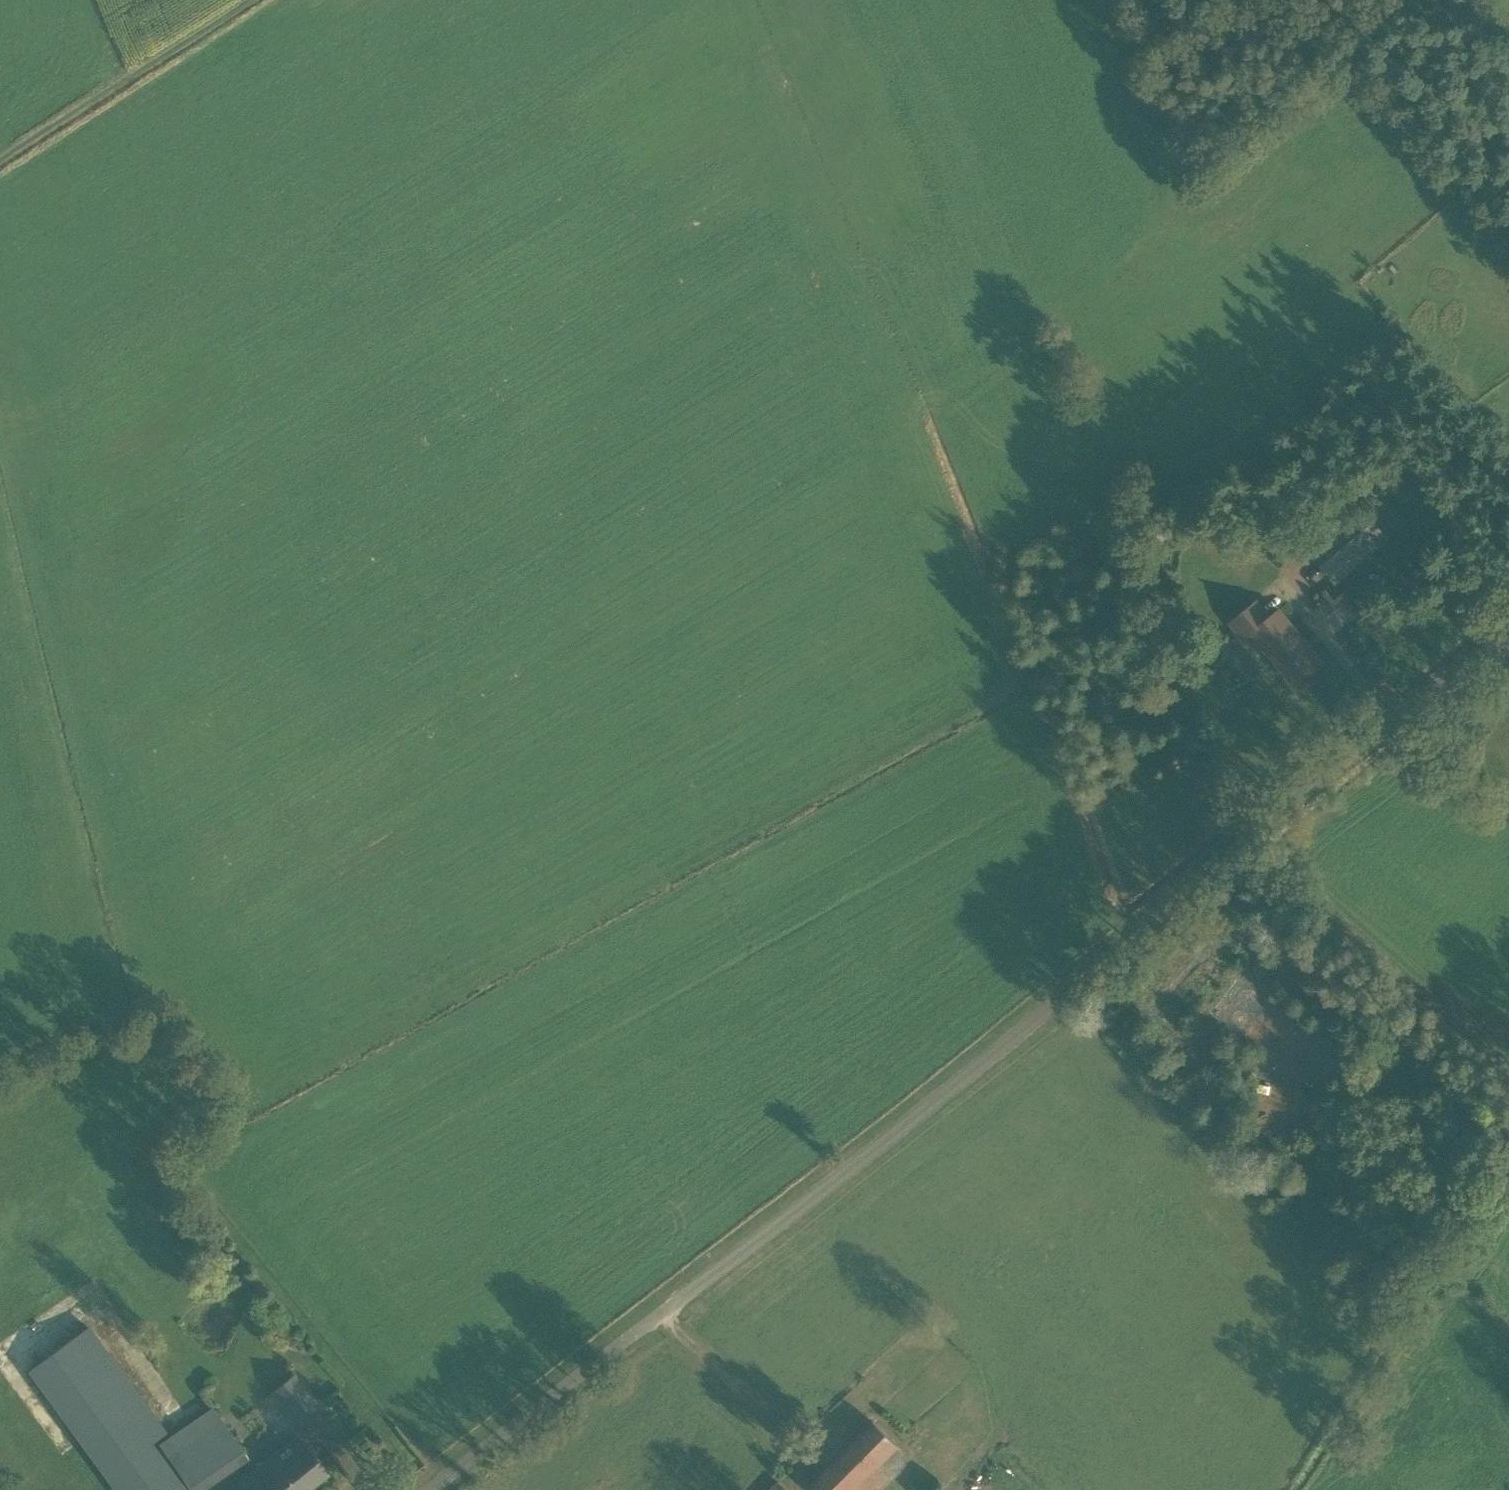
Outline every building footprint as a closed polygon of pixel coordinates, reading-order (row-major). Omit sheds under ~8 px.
[(1335,582),(1371,551),(1387,538),(1358,504),(1307,548),(1335,582)] [(1250,634),(1294,685),(1322,662),(1279,610),(1271,616),(1253,599),(1224,623),(1241,641),(1250,634)] [(1134,956),(1128,961),(1133,968),(1139,963),(1134,956)] [(28,1370),(117,1489),(185,1489),(148,1439),(165,1427),(90,1325),(28,1370)] [(290,1377),(273,1390),(293,1416),(310,1403),(290,1377)] [(160,1442),(194,1489),(197,1489),(246,1456),(211,1406),(160,1442)] [(880,1467),(899,1445),(874,1422),(809,1488),(810,1489),(876,1489),(889,1477),(880,1467)] [(326,1473),(303,1444),(283,1460),(275,1449),(271,1452),(266,1446),(261,1445),(262,1450),(266,1455),(223,1489),(305,1489),(326,1473)] [(778,1481),(770,1489),(788,1489),(778,1481)]
